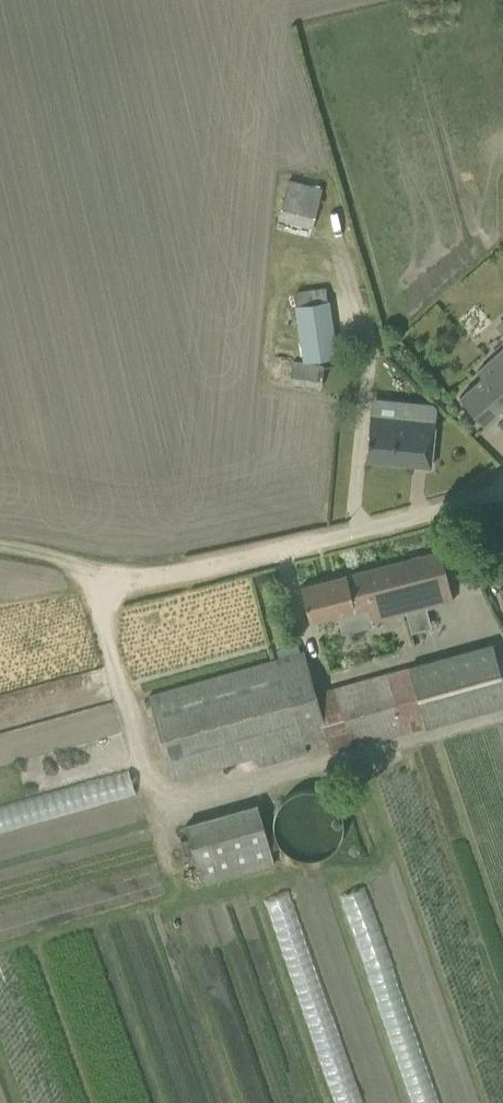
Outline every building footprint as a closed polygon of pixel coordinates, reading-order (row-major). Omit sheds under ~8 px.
[(289,179),(279,218),(312,227),(322,188),(289,179)] [(293,289),(294,300),(327,298),(326,288),(293,289)] [(332,298),(296,302),(302,359),(338,355),(332,298)] [(485,426),(502,411),(502,347),(476,371),(481,377),(459,397),(485,426)] [(288,382),(320,387),(324,365),(292,360),(288,382)] [(365,460),(431,467),(435,422),(394,418),(395,414),(370,411),(365,460)] [(453,600),(440,550),(300,586),(309,619),(350,609),(354,626),(453,600)] [(315,694),(326,736),(331,753),(502,704),(502,682),(492,644),(315,694)] [(326,736),(315,694),(303,653),(148,696),(171,779),(255,755),(258,765),(305,753),(302,742),(326,736)] [(335,825),(335,824),(334,814),(331,807),(327,801),(321,796),(315,792),(310,791),(303,790),(295,790),(289,791),(283,794),(277,799),(272,804),(269,810),(267,816),(266,824),(267,831),(269,837),(272,843),(276,848),(281,853),(287,856),(295,858),(299,859),(306,858),(314,856),(320,853),(325,848),(330,843),(333,837),(334,831),(335,825)] [(184,822),(201,884),(274,863),(256,801),(184,822)]
